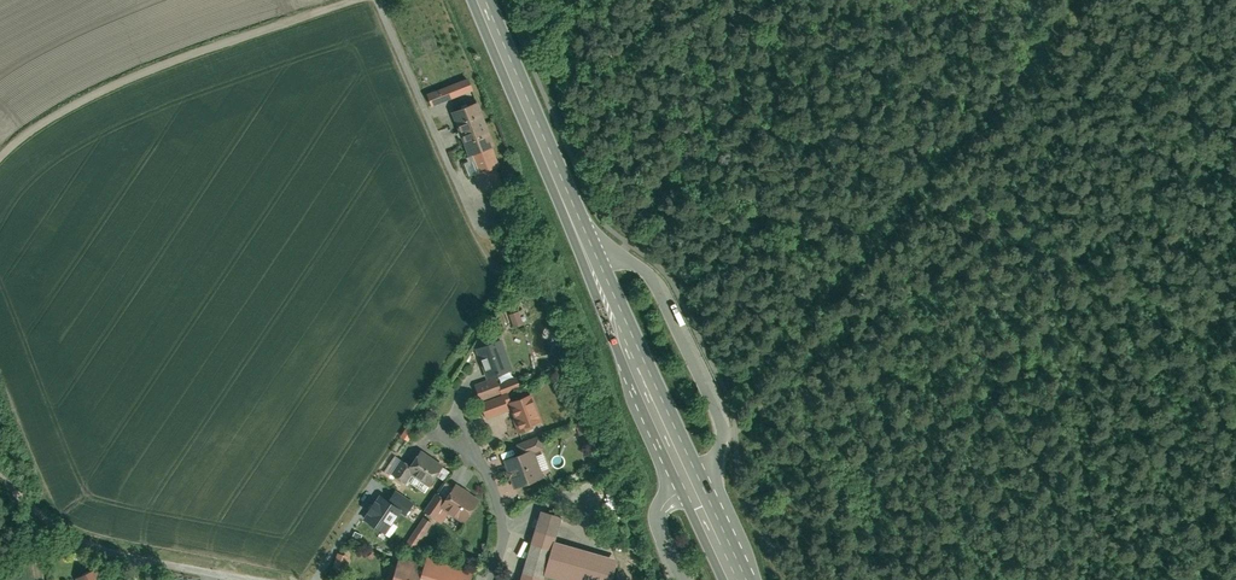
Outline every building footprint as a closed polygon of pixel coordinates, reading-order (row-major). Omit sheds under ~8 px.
[(469,79),(428,94),(433,105),(474,90),(469,79)] [(480,104),(454,113),(469,155),(475,154),(492,147),(495,146),(480,104)] [(492,147),(475,154),(481,171),(475,173),(483,192),(506,183),(492,147)] [(501,338),(476,347),(486,377),(511,368),(501,338)] [(497,377),(474,385),(479,400),(518,386),(515,377),(499,383),(497,377)] [(508,392),(482,401),(487,416),(510,409),(506,398),(510,397),(508,392)] [(532,393),(511,400),(515,415),(513,416),(518,431),(532,426),(530,422),(540,419),(532,393)] [(523,455),(535,451),(543,448),(540,438),(519,445),(523,455)] [(412,474),(431,486),(445,466),(421,450),(411,466),(412,474)] [(523,455),(505,461),(515,488),(544,477),(535,451),(523,455)] [(406,483),(412,474),(411,466),(403,461),(394,476),(406,483)] [(447,510),(465,522),(480,499),(457,485),(447,501),(443,508),(447,510)] [(395,490),(388,501),(401,510),(400,512),(405,515),(414,503),(395,490)] [(365,518),(385,533),(400,512),(401,510),(388,501),(381,495),(365,518)] [(443,508),(447,501),(438,495),(427,513),(441,521),(447,510),(443,508)] [(561,517),(540,511),(531,547),(548,551),(552,537),(555,538),(561,517)] [(431,523),(423,519),(413,535),(421,540),(431,523)] [(552,537),(548,551),(542,572),(569,579),(610,579),(616,556),(555,538),(552,537)] [(548,551),(531,547),(525,572),(541,576),(542,572),(548,551)] [(349,556),(338,553),(333,567),(344,571),(349,556)] [(401,562),(395,579),(471,579),(474,570),(425,555),(422,568),(401,562)] [(108,575),(103,578),(100,569),(78,579),(110,579),(108,575)]
